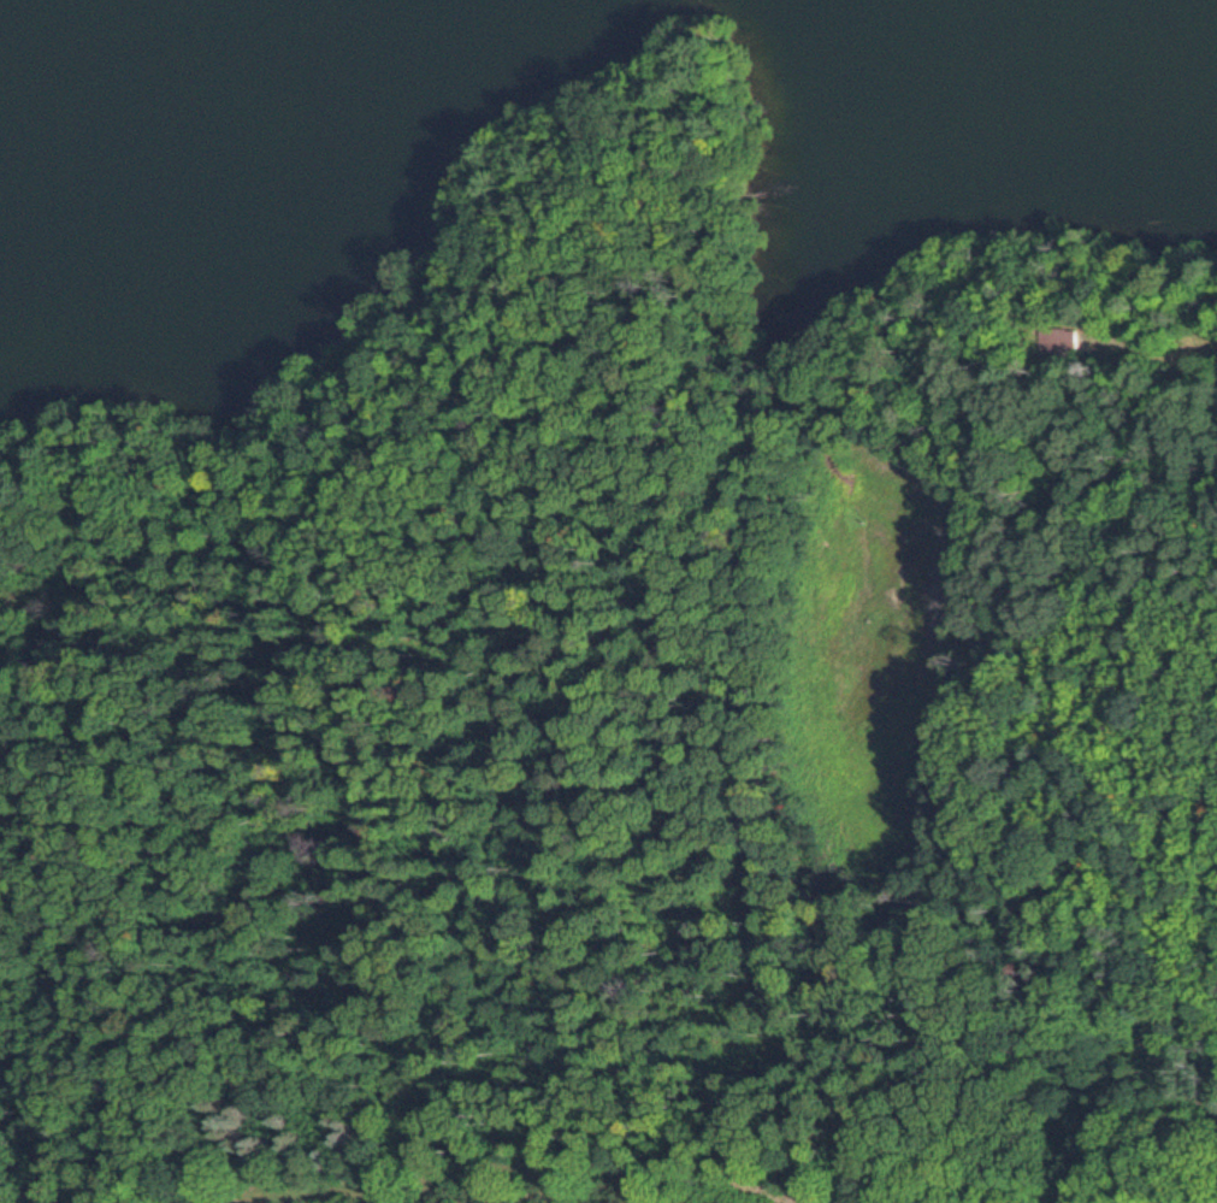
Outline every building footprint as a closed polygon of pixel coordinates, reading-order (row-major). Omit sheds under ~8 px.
[(1097,358),(1097,329),(1062,329),(1062,358),(1097,358)]
